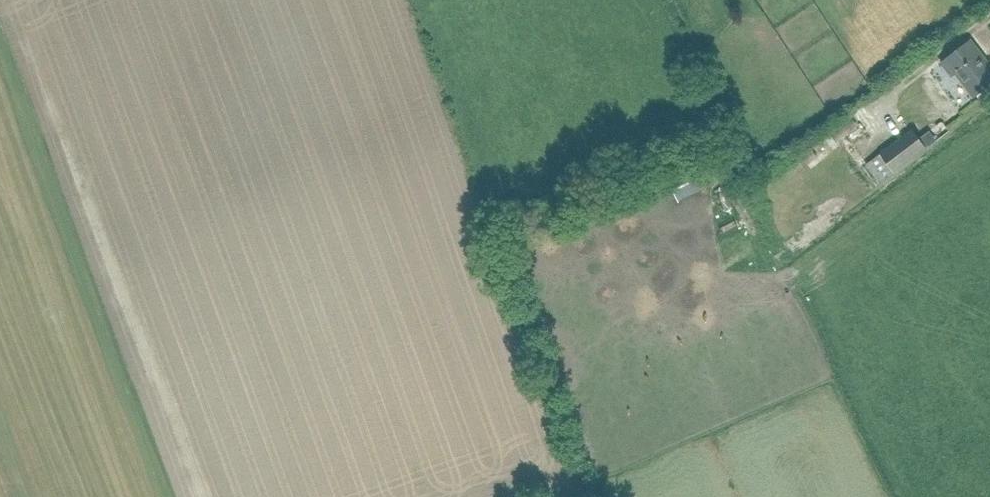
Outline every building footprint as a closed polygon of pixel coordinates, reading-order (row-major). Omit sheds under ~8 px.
[(970,40),(942,62),(952,75),(956,72),(974,95),(989,83),(989,70),(980,58),(982,56),(970,40)] [(919,137),(918,135),(913,128),(881,152),(864,164),(879,183),(895,171),(927,147),(919,137)]
